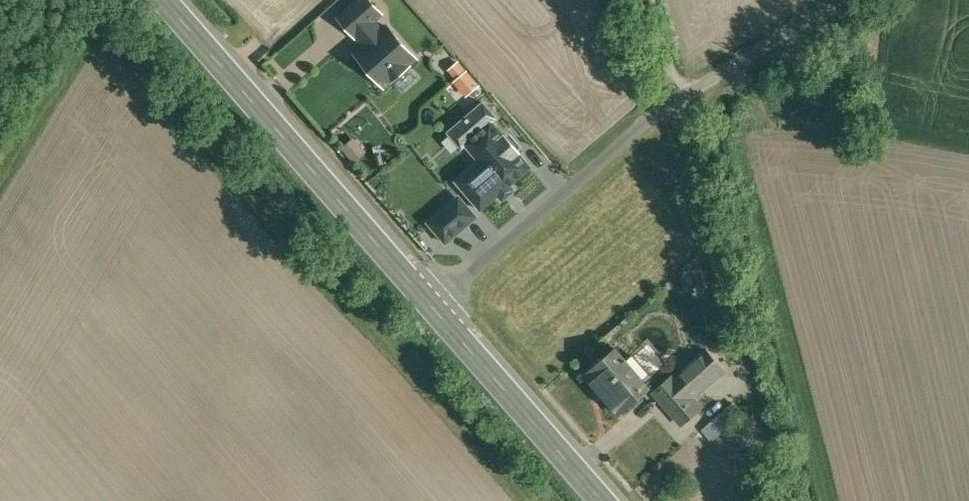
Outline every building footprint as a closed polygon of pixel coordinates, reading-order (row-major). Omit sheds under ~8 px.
[(339,19),(354,35),(357,33),(370,21),(380,12),(369,0),(360,0),(339,19)] [(388,27),(381,33),(370,21),(357,33),(367,45),(356,55),(383,85),(392,77),(393,79),(407,67),(406,65),(415,57),(388,27)] [(466,97),(480,84),(459,60),(447,70),(455,79),(453,82),(466,97)] [(484,101),(447,131),(462,149),(473,141),(485,155),(456,180),(480,209),(499,193),(498,192),(507,185),(508,185),(531,166),(501,131),(494,122),(499,118),(484,101)] [(478,216),(459,194),(426,222),(445,244),(478,216)] [(626,361),(615,348),(584,374),(619,414),(649,388),(648,387),(644,390),(623,365),(627,362),(626,361)] [(705,349),(673,376),(692,397),(723,370),(705,349)] [(650,376),(634,357),(633,357),(632,356),(626,361),(627,362),(623,365),(644,390),(648,387),(643,382),(650,376)] [(673,376),(673,375),(653,393),(681,424),(700,407),(692,397),(673,376)] [(726,409),(703,429),(712,439),(735,420),(726,409)]
